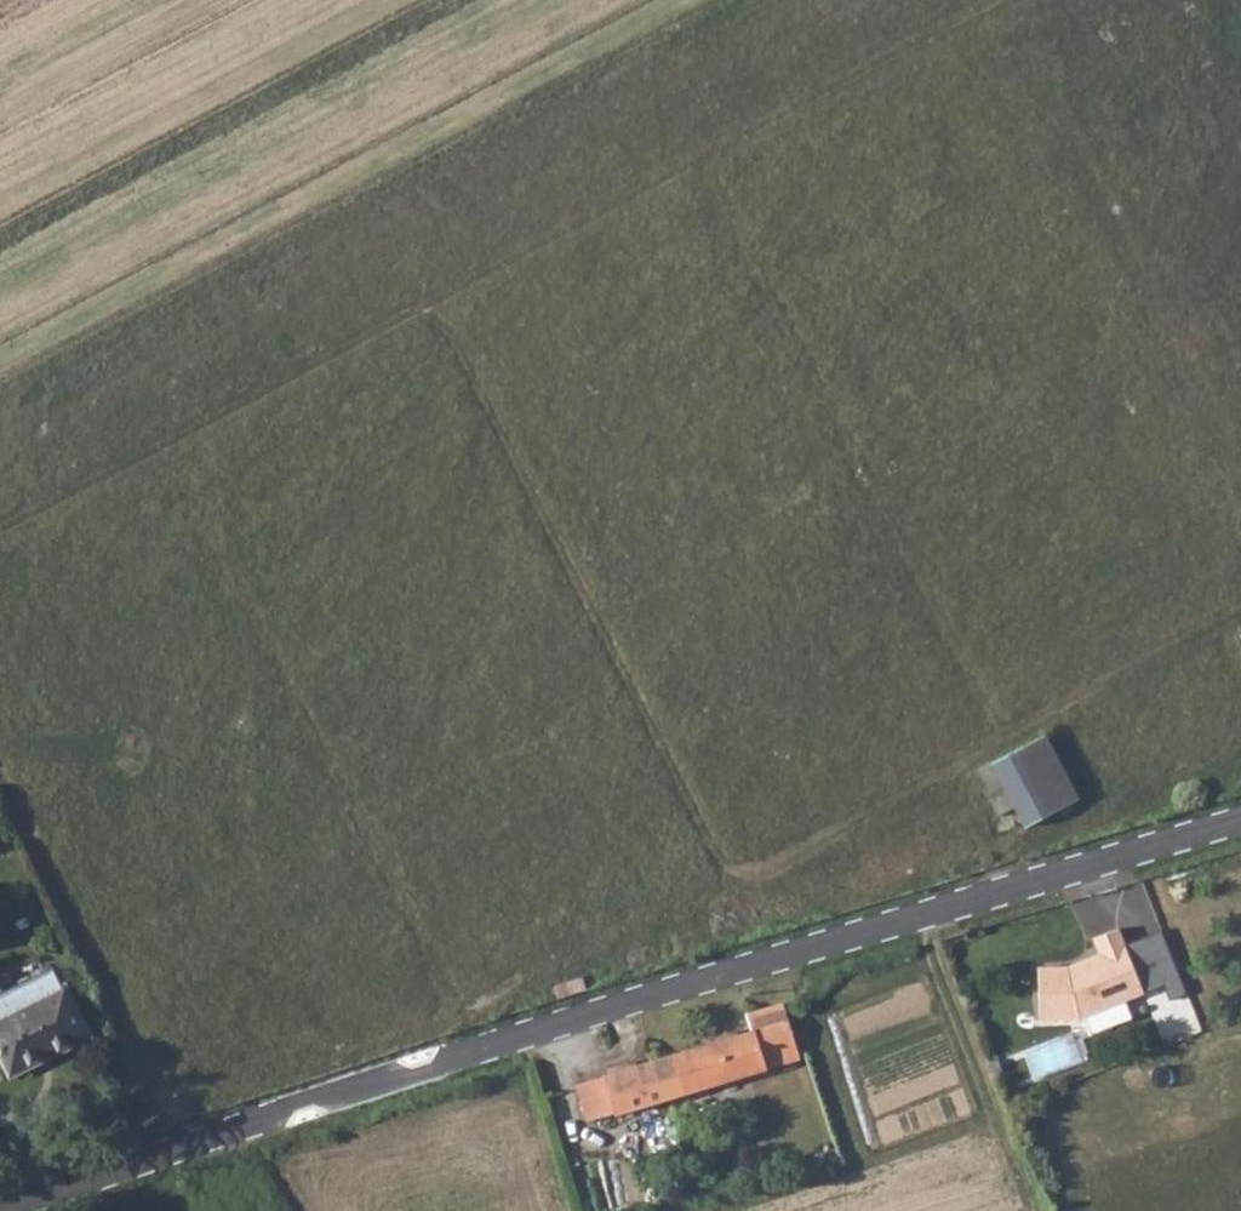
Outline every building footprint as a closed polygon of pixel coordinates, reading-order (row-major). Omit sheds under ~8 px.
[(1042,735),(1007,754),(1041,816),(1076,797),(1042,735)] [(1041,816),(1007,754),(991,763),(1025,824),(1041,816)] [(1067,966),(1037,967),(1040,1019),(1079,1018),(1087,1015),(1086,1010),(1118,997),(1124,1000),(1144,991),(1117,927),(1092,937),(1099,953),(1067,966)] [(9,1073),(90,1035),(65,983),(61,985),(52,967),(0,993),(0,1055),(9,1073)] [(553,984),(558,998),(586,990),(582,976),(553,984)] [(753,1029),(560,1089),(571,1126),(798,1056),(782,1002),(748,1012),(753,1029)]
